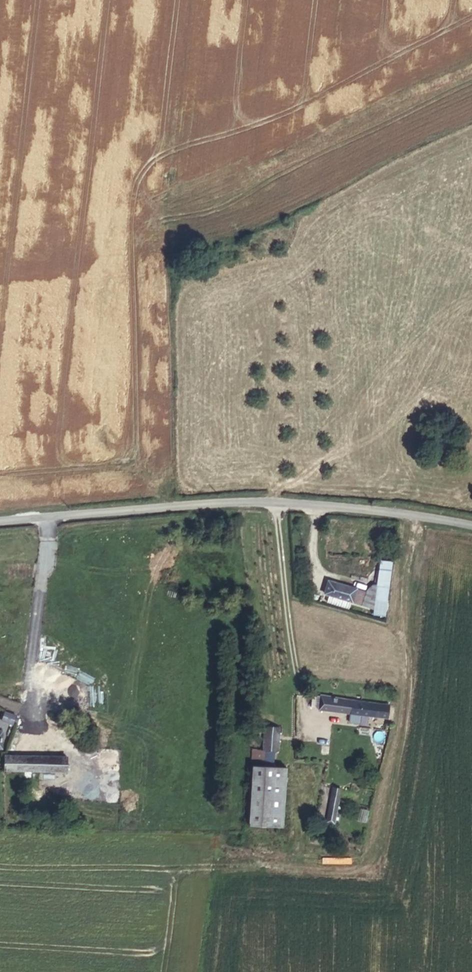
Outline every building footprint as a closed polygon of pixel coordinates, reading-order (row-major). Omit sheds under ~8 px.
[(381,613),(394,558),(383,555),(369,610),(381,613)] [(360,587),(322,576),(319,588),(324,590),(321,599),(343,605),(346,596),(357,599),(360,587)] [(311,708),(318,709),(320,696),(313,695),(311,708)] [(389,704),(320,696),(318,709),(318,710),(350,713),(350,720),(359,721),(360,714),(387,717),(389,704)] [(4,712),(1,720),(13,724),(16,716),(4,712)] [(266,724),(264,749),(277,750),(279,725),(266,724)] [(254,765),(276,766),(277,750),(264,749),(252,749),(251,765),(254,765)] [(5,770),(22,771),(23,756),(6,756),(5,770)] [(23,756),(22,771),(52,771),(52,757),(23,756)] [(52,757),(52,771),(66,772),(67,757),(52,757)] [(254,765),(250,825),(282,827),(286,767),(276,766),(254,765)] [(326,822),(333,823),(340,789),(333,788),(326,822)]
